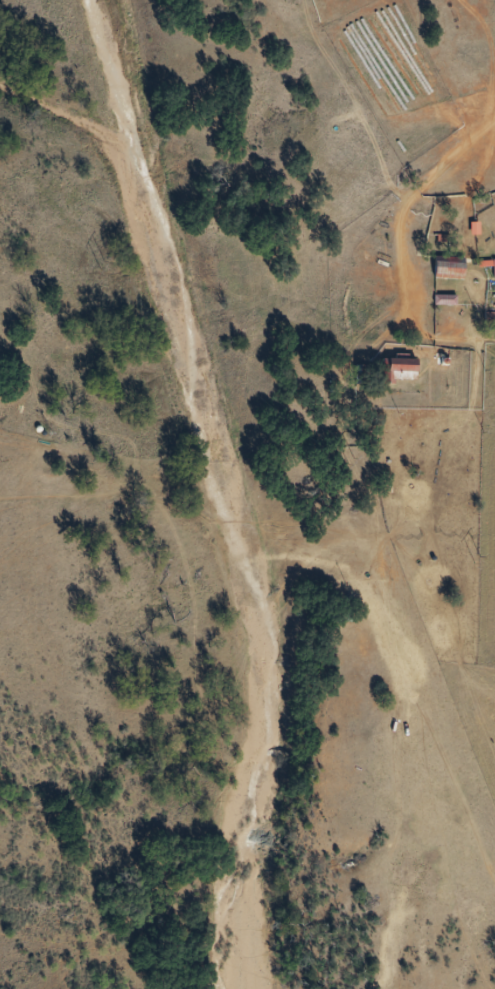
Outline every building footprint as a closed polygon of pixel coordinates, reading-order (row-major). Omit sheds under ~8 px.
[(437,279),(467,279),(467,257),(437,257),(437,279)] [(420,357),(385,357),(385,381),(420,381),(420,357)]
